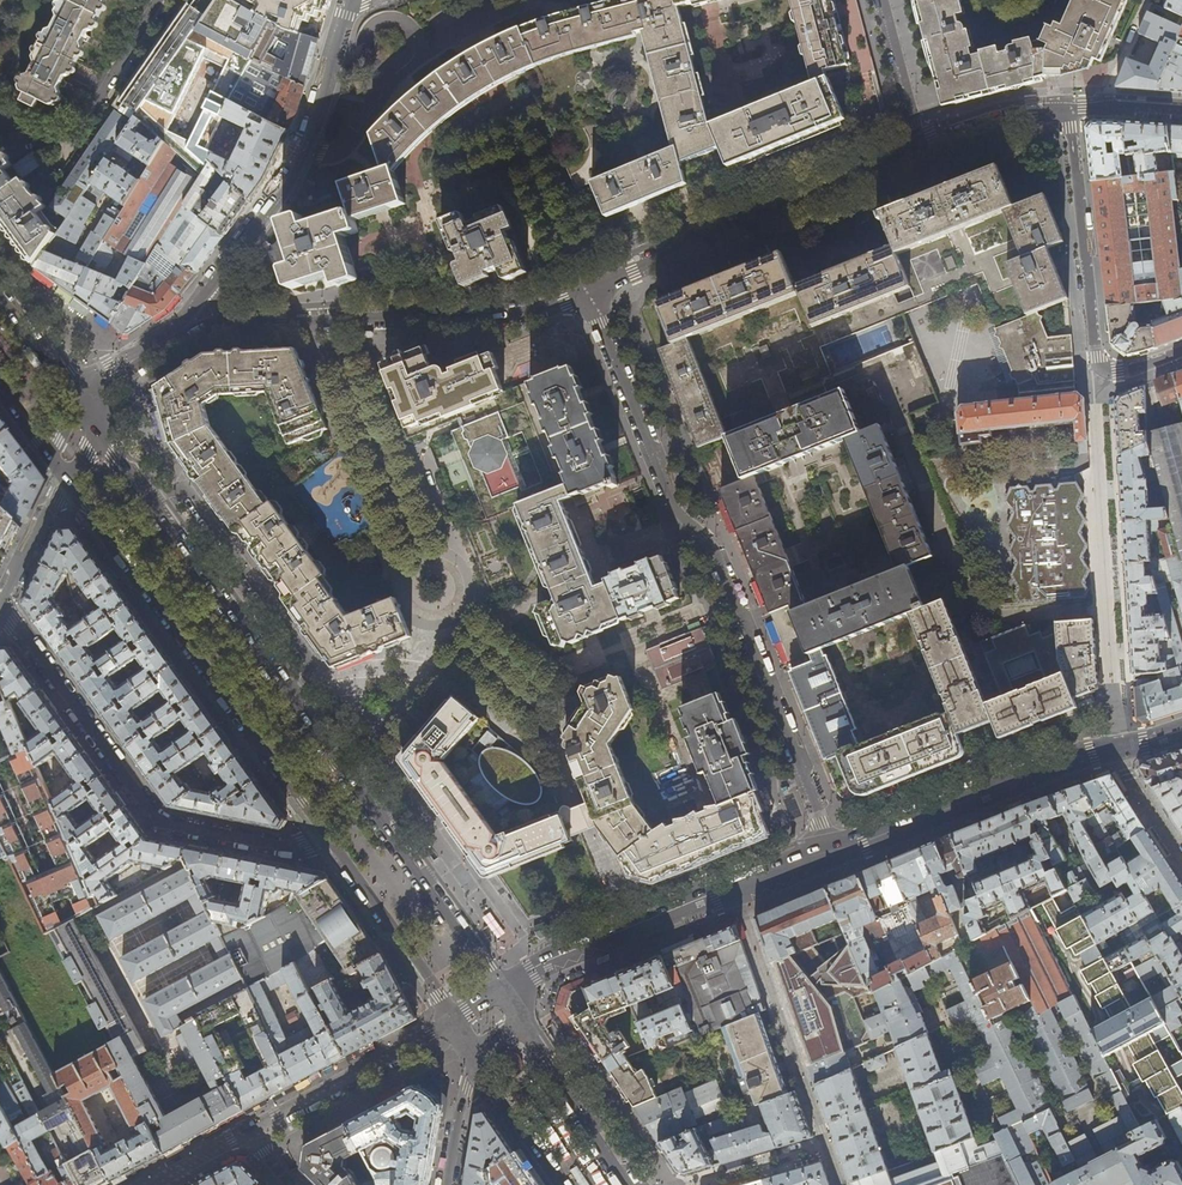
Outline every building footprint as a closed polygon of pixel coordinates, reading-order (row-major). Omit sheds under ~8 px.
[(42,50),(22,92),(51,106),(65,78),(85,38),(104,0),(67,0),(42,50)] [(195,32),(215,2),(212,0),(198,0),(197,0),(196,0),(191,6),(188,4),(179,17),(131,88),(121,103),(138,114),(195,32)] [(308,77),(313,59),(318,40),(298,34),(286,31),(280,27),(269,21),(254,13),(232,0),(217,0),(215,2),(195,32),(252,62),(305,87),(308,77)] [(308,23),(310,17),(317,18),(318,12),(326,14),(330,0),(286,0),(285,1),(282,0),(250,0),(249,2),(256,5),(257,8),(254,13),(269,21),(271,16),(283,19),(280,27),(286,31),(298,34),(302,21),(308,23)] [(650,56),(691,46),(681,9),(679,0),(620,0),(577,10),(557,17),(541,23),(521,29),(536,64),(552,58),(569,52),(632,35),(645,32),(650,56)] [(717,0),(679,0),(681,9),(708,2),(717,0)] [(681,9),(691,46),(709,111),(713,127),(738,117),(822,81),(820,73),(813,75),(809,57),(805,56),(804,52),(803,48),(806,47),(800,23),(796,22),(794,15),(797,12),(793,0),(717,0),(708,2),(681,9)] [(822,81),(829,78),(827,71),(849,65),(843,42),(832,0),(793,0),(797,12),(794,15),(796,22),(800,23),(806,47),(803,48),(804,52),(805,56),(809,57),(813,75),(820,73),(822,81)] [(849,65),(853,77),(865,75),(869,74),(868,68),(874,67),(864,29),(856,0),(832,0),(843,42),(849,65)] [(944,95),(949,98),(956,102),(1011,87),(1016,86),(1017,88),(1025,88),(1036,85),(1035,82),(1043,80),(1043,77),(1044,77),(1045,63),(1045,53),(1034,53),(1030,41),(1013,46),(1013,49),(1008,50),(1007,51),(1007,52),(1006,55),(998,57),(996,51),(979,55),(979,58),(971,60),(970,52),(972,51),(967,34),(964,35),(964,31),(963,30),(962,28),(960,27),(958,27),(956,19),(963,18),(958,0),(919,0),(944,95)] [(1128,0),(1081,0),(1067,33),(1049,26),(1042,42),(1038,41),(1032,42),(1036,51),(1045,50),(1045,53),(1045,63),(1050,64),(1054,64),(1054,72),(1060,74),(1063,74),(1064,69),(1070,72),(1071,71),(1081,69),(1084,63),(1091,65),(1092,64),(1094,58),(1101,61),(1107,48),(1109,43),(1110,40),(1128,0)] [(1166,8),(1181,15),(1181,0),(1170,0),(1166,8)] [(1181,32),(1181,19),(1179,26),(1148,12),(1139,33),(1162,44),(1149,73),(1146,72),(1146,71),(1146,69),(1146,68),(1145,67),(1141,65),(1136,64),(1137,60),(1138,58),(1130,55),(1128,59),(1118,85),(1117,88),(1119,88),(1156,91),(1181,32)] [(384,169),(392,166),(401,156),(416,141),(421,136),(437,122),(454,109),(467,100),(475,95),(495,83),(515,73),(536,64),(521,29),(513,33),(501,38),(487,44),(473,51),(467,55),(460,59),(450,65),(442,71),(433,76),(417,89),(411,94),(399,105),(389,115),(386,118),(383,122),(379,126),(372,135),(384,169)] [(202,176),(211,162),(214,154),(216,150),(204,142),(212,130),(206,126),(215,112),(216,113),(227,99),(230,102),(252,62),(195,32),(138,114),(136,117),(141,122),(158,137),(164,142),(177,153),(202,176)] [(558,146),(576,189),(592,182),(674,150),(668,126),(650,56),(645,32),(632,35),(569,52),(552,58),(536,64),(548,95),(538,99),(558,146)] [(1156,91),(1181,92),(1181,32),(1156,91)] [(691,46),(650,56),(668,126),(674,150),(679,166),(702,156),(722,148),(713,127),(709,111),(691,46)] [(302,97),(305,87),(252,62),(230,102),(253,114),(267,121),(288,132),(297,112),(300,103),(302,97)] [(829,78),(822,81),(738,117),(713,127),(722,148),(730,168),(753,158),(846,119),(829,78)] [(214,154),(211,162),(250,201),(265,180),(268,173),(288,132),(267,121),(264,125),(251,119),(253,114),(230,102),(221,117),(247,130),(232,162),(214,154)] [(118,144),(132,123),(116,110),(106,125),(92,145),(83,158),(100,170),(108,158),(118,144)] [(150,165),(164,142),(158,137),(155,141),(152,141),(135,131),(141,122),(136,117),(132,123),(118,144),(150,165)] [(1123,179),(1120,157),(1126,156),(1123,140),(1125,123),(1109,122),(1100,122),(1091,122),(1088,125),(1085,128),(1090,168),(1092,183),(1123,179)] [(1127,158),(1134,157),(1155,154),(1171,151),(1167,125),(1145,124),(1125,123),(1123,140),(1126,156),(1127,158)] [(1167,125),(1171,151),(1171,153),(1181,154),(1181,126),(1167,125)] [(112,247),(131,259),(145,267),(157,247),(184,205),(198,182),(170,164),(170,163),(177,153),(164,142),(150,165),(141,180),(125,206),(120,214),(103,241),(112,247)] [(7,158),(4,153),(0,148),(0,219),(34,267),(45,251),(59,231),(53,225),(42,211),(44,208),(33,193),(30,189),(27,185),(10,162),(7,158)] [(674,150),(592,182),(607,217),(634,206),(665,193),(671,190),(681,186),(687,184),(679,166),(674,150)] [(1158,176),(1155,154),(1134,157),(1137,178),(1158,176)] [(91,184),(100,170),(83,158),(74,173),(61,191),(51,207),(67,219),(91,184)] [(100,170),(91,184),(104,192),(125,206),(141,180),(125,169),(126,167),(123,165),(124,164),(121,163),(119,165),(108,158),(100,170)] [(250,201),(211,162),(202,176),(198,182),(184,205),(224,236),(239,215),(250,201)] [(392,166),(384,169),(364,177),(343,185),(350,209),(353,218),(379,210),(404,202),(392,166)] [(1002,213),(1012,209),(995,167),(969,178),(964,180),(939,190),(927,195),(902,204),(897,207),(887,210),(878,214),(891,246),(895,255),(954,232),(1002,213)] [(1180,266),(1172,203),(1179,202),(1174,174),(1168,174),(1165,175),(1158,176),(1137,178),(1123,179),(1092,183),(1092,184),(1093,189),(1094,203),(1099,237),(1104,287),(1106,305),(1107,307),(1138,303),(1162,301),(1181,299),(1181,265),(1180,266)] [(104,192),(91,184),(67,219),(59,231),(45,251),(68,260),(85,226),(84,225),(104,192)] [(1043,196),(1012,209),(1002,213),(1020,259),(1046,249),(1063,242),(1056,227),(1055,223),(1043,196)] [(211,254),(224,236),(184,205),(157,247),(167,255),(179,264),(196,273),(197,273),(211,254)] [(93,232),(74,263),(87,268),(103,241),(120,214),(109,208),(96,229),(94,228),(92,232),(93,232)] [(295,267),(284,271),(289,288),(291,290),(325,279),(329,278),(333,276),(338,287),(339,286),(358,280),(350,257),(343,236),(357,231),(353,218),(350,209),(305,224),(301,213),(281,220),(284,232),(295,267)] [(526,272),(508,229),(511,228),(512,228),(513,226),(513,224),(513,222),(508,210),(470,223),(468,220),(464,210),(456,213),(446,217),(460,253),(464,261),(461,261),(459,262),(458,264),(458,265),(461,274),(464,283),(500,268),(505,277),(506,278),(508,279),(510,279),(511,279),(526,272)] [(295,267),(284,232),(281,233),(275,243),(272,243),(270,245),(272,249),(267,250),(269,257),(271,256),(273,262),(274,262),(276,267),(278,267),(280,272),(284,271),(295,267)] [(87,268),(103,275),(114,257),(112,247),(103,241),(87,268)] [(809,279),(794,285),(797,292),(812,326),(908,287),(895,255),(891,246),(864,257),(861,258),(834,269),(819,275),(809,279)] [(139,277),(148,283),(155,274),(167,255),(157,247),(145,267),(139,277)] [(1051,263),(1046,249),(1020,259),(1005,265),(1025,316),(1035,311),(1066,299),(1051,263)] [(74,263),(68,260),(45,251),(34,267),(57,283),(75,297),(87,268),(74,263)] [(797,292),(794,285),(781,253),(776,255),(766,259),(763,260),(734,272),(723,276),(708,283),(683,293),(657,303),(674,345),(688,338),(797,292)] [(941,259),(946,270),(953,267),(948,256),(941,259)] [(131,259),(119,281),(133,286),(139,277),(145,267),(131,259)] [(179,264),(164,282),(178,294),(180,292),(196,273),(179,264)] [(119,281),(103,275),(87,268),(75,297),(94,312),(110,323),(133,286),(119,281)] [(178,294),(164,282),(154,294),(133,286),(110,323),(121,333),(123,334),(128,335),(155,316),(160,313),(165,309),(178,294)] [(1156,349),(1181,339),(1181,299),(1162,301),(1167,316),(1153,321),(1153,326),(1156,349)] [(1156,349),(1153,326),(1140,327),(1140,325),(1138,324),(1137,324),(1136,324),(1135,317),(1137,316),(1137,313),(1139,313),(1138,303),(1107,307),(1111,344),(1119,350),(1128,356),(1137,354),(1156,349)] [(1075,381),(1070,334),(1046,336),(1035,311),(1025,316),(994,328),(993,328),(1017,384),(1019,384),(1020,399),(1075,393),(1074,387),(1073,381),(1075,381)] [(894,334),(878,328),(873,343),(889,348),(894,334)] [(688,338),(674,345),(659,350),(664,363),(672,381),(673,384),(675,389),(677,393),(687,417),(690,426),(693,432),(695,439),(699,448),(727,437),(728,436),(721,419),(688,338)] [(328,429),(323,415),(324,412),(322,408),(319,406),(306,373),(297,348),(256,351),(206,354),(174,375),(156,387),(161,406),(172,445),(195,476),(213,502),(216,505),(234,530),(237,528),(268,505),(211,427),(205,405),(221,395),(268,392),(289,445),(328,429)] [(455,410),(504,391),(495,370),(489,355),(476,360),(475,358),(460,364),(461,366),(452,370),(453,374),(447,376),(448,378),(445,379),(446,381),(445,382),(443,383),(441,382),(440,381),(438,380),(437,380),(432,370),(433,370),(424,348),(386,363),(392,376),(412,428),(455,410)] [(533,397),(530,399),(534,410),(537,408),(544,424),(541,425),(545,436),(549,434),(555,450),(552,451),(557,463),(560,461),(566,473),(562,475),(567,487),(571,497),(582,492),(583,494),(596,489),(611,483),(613,488),(620,485),(612,467),(614,466),(609,455),(607,456),(605,453),(604,449),(602,446),(600,441),(603,440),(598,429),(596,430),(589,415),(592,413),(587,402),(584,404),(583,400),(581,397),(580,394),(578,389),(581,387),(576,376),(574,377),(570,367),(564,369),(563,367),(536,378),(537,380),(527,384),(533,397)] [(1172,375),(1179,397),(1180,401),(1181,408),(1181,371),(1172,375)] [(1165,403),(1179,397),(1172,375),(1155,382),(1160,393),(1163,403),(1165,403)] [(1147,443),(1146,432),(1146,431),(1139,431),(1139,413),(1146,413),(1145,386),(1120,395),(1118,399),(1115,403),(1116,419),(1119,456),(1147,443)] [(744,480),(756,475),(791,461),(803,455),(815,450),(845,438),(860,432),(845,390),(829,396),(786,413),(738,432),(728,436),(727,437),(735,458),(744,480)] [(1077,438),(1086,438),(1084,399),(1077,393),(1075,393),(1020,399),(962,406),(957,414),(960,443),(971,442),(970,432),(997,429),(1073,420),(1074,439),(1077,438)] [(1181,423),(1181,408),(1180,401),(1179,397),(1165,403),(1171,426),(1181,423)] [(480,490),(478,492),(481,498),(484,499),(486,504),(484,507),(487,513),(489,514),(490,516),(493,515),(518,506),(559,490),(524,401),(461,426),(455,429),(463,448),(464,452),(467,458),(468,461),(467,463),(469,469),(472,470),(474,475),(473,478),(475,484),(478,485),(480,490)] [(721,419),(728,436),(738,432),(731,415),(721,419)] [(1171,426),(1157,430),(1146,432),(1147,443),(1151,456),(1165,507),(1168,518),(1178,554),(1181,566),(1181,423),(1171,426)] [(898,570),(909,566),(933,556),(928,545),(924,534),(905,490),(900,477),(894,465),(881,432),(878,424),(860,432),(845,438),(847,445),(866,490),(894,559),(898,570)] [(971,442),(960,443),(960,452),(970,451),(972,453),(996,450),(994,435),(998,435),(997,429),(970,432),(971,442)] [(16,531),(27,508),(41,481),(17,449),(3,430),(0,433),(0,471),(9,484),(1,500),(0,498),(0,515),(16,531)] [(1086,438),(1077,438),(1079,453),(1087,453),(1086,438)] [(1168,518),(1165,507),(1160,507),(1148,508),(1149,482),(1142,459),(1151,456),(1147,443),(1119,456),(1121,487),(1123,522),(1147,519),(1168,518)] [(1142,459),(1149,482),(1153,481),(1160,507),(1165,507),(1151,456),(1142,459)] [(756,475),(744,480),(721,490),(722,495),(754,572),(770,613),(790,605),(792,611),(809,605),(790,558),(759,481),(756,475)] [(1014,595),(1019,602),(1045,600),(1085,598),(1087,591),(1083,584),(1088,571),(1080,559),(1086,545),(1079,533),(1085,520),(1077,507),(1083,496),(1075,483),(1059,484),(1057,489),(1053,489),(1050,485),(1034,485),(1033,491),(1028,491),(1026,486),(1009,487),(1003,501),(1011,513),(1006,527),(1013,539),(1008,551),(1015,563),(1010,576),(1016,588),(1014,595)] [(571,497),(567,487),(563,488),(559,490),(518,506),(541,562),(550,584),(555,598),(556,600),(554,604),(551,602),(539,607),(537,613),(543,616),(555,646),(558,645),(563,647),(566,642),(572,643),(579,640),(581,636),(588,633),(595,630),(613,624),(622,620),(607,584),(597,588),(593,579),(583,555),(567,515),(561,501),(563,500),(567,498),(571,497)] [(327,576),(272,502),(268,505),(237,528),(262,562),(267,570),(290,601),(287,604),(321,651),(334,668),(390,645),(412,637),(396,598),(349,617),(322,579),(327,576)] [(16,531),(0,515),(0,563),(16,531)] [(1168,518),(1147,519),(1148,530),(1158,529),(1164,552),(1156,555),(1157,560),(1178,554),(1168,518)] [(1148,530),(1147,519),(1123,522),(1124,535),(1126,563),(1144,561),(1149,561),(1150,560),(1149,547),(1148,530)] [(52,545),(43,564),(66,575),(70,569),(86,591),(109,575),(86,543),(75,528),(68,529),(60,529),(52,545)] [(1163,613),(1168,628),(1171,639),(1175,654),(1179,666),(1181,679),(1181,643),(1172,610),(1181,608),(1181,613),(1181,566),(1178,554),(1157,560),(1154,560),(1150,560),(1149,561),(1153,575),(1160,601),(1163,613)] [(606,580),(607,584),(622,620),(631,617),(632,620),(643,615),(642,612),(649,609),(657,606),(658,609),(669,605),(669,603),(679,599),(676,591),(678,590),(667,563),(665,564),(662,556),(652,561),(651,559),(640,564),(640,566),(626,572),(624,569),(613,574),(614,577),(606,580)] [(1160,601),(1153,575),(1145,576),(1144,561),(1126,563),(1128,591),(1131,631),(1168,628),(1163,613),(1145,614),(1144,605),(1148,604),(1149,603),(1150,601),(1150,593),(1154,592),(1154,601),(1160,601)] [(66,575),(43,564),(33,583),(23,604),(27,610),(38,624),(61,608),(54,600),(66,575)] [(792,611),(809,653),(823,647),(834,643),(863,631),(910,613),(925,607),(909,566),(898,570),(867,582),(818,601),(809,605),(792,611)] [(117,586),(109,575),(86,591),(78,596),(83,604),(91,598),(92,599),(94,598),(102,608),(72,629),(65,618),(70,614),(70,611),(66,605),(61,608),(38,624),(45,635),(59,654),(130,604),(117,586)] [(994,722),(986,702),(971,664),(964,648),(957,630),(945,600),(925,608),(910,613),(949,712),(959,736),(994,722)] [(67,664),(82,685),(153,636),(138,615),(130,604),(59,654),(67,664)] [(812,662),(809,653),(792,611),(790,605),(770,613),(771,615),(793,670),(812,662)] [(1064,672),(1074,696),(1089,689),(1094,692),(1098,684),(1093,619),(1075,621),(1056,622),(1055,630),(1064,672)] [(1064,672),(1055,630),(1042,635),(1039,629),(1028,633),(1025,624),(991,636),(993,642),(995,647),(984,652),(1002,696),(1064,672)] [(717,666),(701,628),(689,633),(670,641),(645,651),(651,665),(661,689),(710,669),(714,668),(717,666)] [(1159,655),(1159,640),(1171,639),(1168,628),(1131,631),(1133,670),(1134,674),(1157,673),(1159,672),(1179,666),(1175,654),(1159,655)] [(96,705),(104,716),(175,666),(165,654),(153,636),(82,685),(96,705)] [(4,688),(7,694),(12,706),(18,702),(19,699),(17,697),(19,695),(24,702),(41,690),(27,671),(10,647),(1,648),(0,651),(0,679),(4,688)] [(828,757),(861,745),(855,729),(858,728),(828,653),(826,654),(823,647),(809,653),(812,662),(793,670),(796,677),(807,705),(813,721),(825,750),(828,757)] [(113,728),(127,747),(197,697),(183,677),(175,666),(104,716),(113,728)] [(1181,685),(1181,679),(1179,666),(1159,672),(1157,673),(1159,680),(1162,691),(1181,685)] [(986,702),(994,722),(1000,738),(1009,735),(1016,732),(1019,731),(1077,708),(1074,696),(1064,672),(1002,696),(995,699),(986,702)] [(635,805),(611,745),(634,710),(621,677),(618,678),(612,675),(609,681),(604,683),(598,681),(596,687),(590,689),(584,686),(583,692),(582,692),(587,705),(583,711),(565,738),(568,741),(567,743),(566,744),(566,746),(567,749),(570,750),(572,755),(570,756),(572,759),(590,803),(597,820),(599,826),(622,856),(654,831),(635,805)] [(1134,689),(1155,681),(1153,677),(1134,680),(1134,689)] [(1155,681),(1134,689),(1136,717),(1143,722),(1159,717),(1181,710),(1181,685),(1162,691),(1159,680),(1155,681)] [(41,690),(24,702),(22,704),(42,732),(28,742),(30,748),(33,755),(69,729),(59,714),(41,690)] [(708,772),(721,806),(750,794),(759,791),(755,783),(745,757),(751,754),(745,739),(743,736),(736,719),(731,722),(719,693),(689,705),(682,708),(686,718),(684,719),(688,730),(691,730),(693,736),(688,739),(702,774),(708,772)] [(0,721),(15,754),(30,748),(28,742),(12,706),(7,694),(3,696),(5,702),(1,704),(0,702),(0,721)] [(571,836),(572,836),(577,835),(580,833),(588,830),(599,826),(597,820),(590,803),(571,811),(570,809),(570,808),(568,808),(566,808),(565,808),(564,808),(563,810),(562,810),(561,812),(558,805),(495,830),(464,787),(470,782),(472,780),(472,779),(473,777),(472,776),(465,767),(457,760),(467,747),(487,724),(454,695),(402,756),(402,759),(401,761),(403,764),(445,822),(486,878),(486,879),(490,877),(494,875),(565,847),(564,843),(572,840),(571,836)] [(149,779),(185,753),(219,728),(208,713),(197,697),(127,747),(141,768),(149,779)] [(861,745),(828,757),(843,793),(849,791),(852,797),(902,778),(915,773),(929,767),(965,752),(959,736),(949,712),(942,714),(941,711),(909,725),(898,730),(887,734),(861,745)] [(233,747),(219,728),(185,753),(192,763),(207,752),(215,763),(213,764),(219,774),(241,758),(233,747)] [(566,808),(568,808),(560,806),(549,778),(492,728),(473,752),(467,747),(457,760),(465,767),(472,776),(473,777),(472,779),(472,780),(470,782),(464,787),(495,830),(558,805),(561,812),(562,810),(563,810),(564,808),(565,808),(566,808)] [(78,742),(69,729),(33,755),(39,767),(57,754),(60,758),(58,760),(61,764),(63,762),(67,767),(86,753),(78,742)] [(30,748),(15,754),(11,756),(61,863),(40,873),(0,789),(0,840),(6,851),(46,934),(56,929),(75,919),(99,905),(89,881),(73,846),(57,810),(53,800),(39,767),(33,755),(30,748)] [(1179,777),(1181,776),(1181,750),(1178,752),(1144,763),(1139,768),(1152,788),(1179,777)] [(86,753),(67,767),(77,782),(53,800),(57,810),(104,777),(95,765),(86,753)] [(192,763),(185,753),(149,779),(163,797),(169,806),(173,807),(194,792),(187,782),(185,784),(177,773),(192,763)] [(249,769),(241,758),(219,774),(224,780),(226,778),(230,784),(223,789),(221,787),(213,793),(194,792),(173,807),(220,816),(222,806),(244,791),(246,789),(257,781),(249,769)] [(1130,806),(1110,775),(1094,780),(1081,785),(1109,835),(1110,837),(1117,848),(1128,841),(1128,840),(1131,838),(1146,829),(1130,806)] [(57,810),(73,846),(126,808),(112,789),(104,777),(57,810)] [(1179,777),(1152,788),(1160,800),(1179,829),(1181,834),(1181,783),(1179,777)] [(265,791),(257,781),(246,789),(249,793),(246,795),(244,791),(222,806),(220,816),(237,820),(252,823),(281,829),(284,824),(286,821),(265,791)] [(1067,790),(1064,791),(1082,823),(1085,821),(1096,827),(1095,830),(1099,838),(1102,839),(1109,835),(1081,785),(1067,790)] [(1065,814),(1089,865),(1101,887),(1102,887),(1110,900),(1083,916),(1112,972),(1118,969),(1131,961),(1138,958),(1153,949),(1149,942),(1142,929),(1126,900),(1119,887),(1107,866),(1102,858),(1095,846),(1082,823),(1064,791),(1048,797),(1060,816),(1065,814)] [(731,847),(766,833),(750,794),(721,806),(715,808),(697,816),(656,832),(654,831),(622,856),(634,874),(651,878),(653,879),(676,869),(731,847)] [(1046,798),(1024,806),(1052,858),(1056,865),(1068,859),(1061,847),(1060,847),(1054,837),(1062,833),(1054,818),(1060,816),(1048,797),(1046,798)] [(976,882),(977,885),(989,910),(1008,902),(1015,918),(1032,908),(1033,908),(1026,892),(1049,882),(1055,896),(1068,889),(1062,877),(1057,867),(1048,871),(1044,861),(1052,858),(1024,806),(976,826),(950,837),(966,876),(980,871),(976,861),(981,859),(982,863),(986,864),(994,861),(996,857),(994,853),(1033,837),(1035,840),(1033,843),(1037,854),(1031,857),(1032,860),(1015,866),(1014,863),(1010,865),(1011,868),(976,882)] [(73,846),(89,881),(149,839),(141,827),(126,808),(73,846)] [(1126,863),(1146,898),(1160,887),(1173,908),(1181,902),(1181,885),(1168,864),(1146,829),(1131,838),(1141,854),(1126,863)] [(991,915),(989,910),(977,885),(967,889),(963,880),(966,879),(966,876),(950,837),(942,840),(935,843),(948,873),(954,886),(963,909),(965,913),(973,910),(974,913),(966,917),(975,938),(980,936),(988,932),(982,918),(991,915)] [(1110,837),(1095,846),(1102,858),(1118,849),(1117,848),(1110,837)] [(162,841),(149,839),(89,881),(99,905),(119,895),(109,880),(135,861),(169,867),(185,858),(188,846),(162,841)] [(1069,853),(1071,858),(1075,856),(1066,840),(1062,841),(1069,853)] [(933,844),(922,848),(950,914),(963,909),(954,886),(949,888),(945,885),(942,875),(948,873),(935,843),(933,844)] [(211,851),(188,846),(185,858),(201,891),(207,904),(216,899),(217,898),(208,880),(214,878),(221,879),(226,854),(211,851)] [(934,961),(956,949),(963,945),(950,914),(922,848),(908,854),(890,862),(909,905),(934,961)] [(239,857),(226,854),(221,879),(246,884),(242,904),(216,899),(207,904),(210,911),(215,922),(236,926),(238,920),(253,923),(264,861),(239,857)] [(1122,857),(1107,866),(1119,887),(1128,881),(1135,894),(1126,900),(1142,929),(1158,918),(1146,898),(1126,863),(1122,857)] [(100,916),(108,931),(112,940),(134,928),(178,904),(190,897),(201,891),(185,858),(169,867),(174,875),(100,916)] [(293,867),(264,861),(253,923),(264,917),(269,892),(272,892),(271,897),(280,898),(282,889),(292,891),(290,902),(299,896),(328,879),(326,876),(324,873),(293,867)] [(858,875),(877,918),(909,905),(890,862),(876,867),(858,875)] [(1081,866),(1062,877),(1068,889),(1084,880),(1080,872),(1082,869),(1081,866)] [(1083,868),(1082,869),(1080,872),(1084,880),(1068,889),(1076,902),(1094,891),(1087,879),(1088,878),(1083,868)] [(845,932),(877,918),(858,875),(836,884),(826,888),(840,919),(845,932)] [(347,971),(350,970),(360,964),(380,954),(363,929),(328,879),(299,896),(326,940),(347,971)] [(814,931),(840,919),(826,888),(806,896),(755,917),(771,964),(797,955),(792,940),(814,931)] [(190,897),(200,916),(210,911),(207,904),(201,891),(190,897)] [(1038,905),(1043,902),(1051,898),(1049,893),(1046,893),(1037,898),(1036,901),(1038,905)] [(314,949),(326,940),(299,896),(290,902),(264,917),(253,923),(223,937),(231,955),(247,988),(295,963),(310,992),(332,980),(335,979),(314,949)] [(1062,911),(1054,897),(1051,898),(1043,902),(1058,930),(1062,927),(1069,942),(1077,956),(1082,953),(1089,967),(1085,970),(1111,1018),(1131,1007),(1111,972),(1112,972),(1083,916),(1076,904),(1062,911)] [(1173,908),(1179,918),(1161,928),(1164,933),(1169,943),(1181,936),(1181,902),(1173,908)] [(877,991),(925,965),(934,961),(909,905),(877,918),(845,932),(846,933),(869,985),(873,983),(877,991)] [(1068,1112),(1083,1104),(1093,1099),(1067,1044),(1058,1026),(1050,1007),(1054,1005),(1058,1003),(1094,1079),(1097,1078),(1105,1093),(1113,1108),(1116,1107),(1118,1111),(1120,1116),(1131,1110),(1129,1106),(1127,1102),(1107,1061),(1105,1056),(1092,1030),(1032,908),(1015,918),(1011,919),(995,928),(1004,945),(1012,963),(1020,979),(1023,986),(1030,1001),(1032,1004),(1033,1007),(1025,1019),(1068,1112)] [(211,941),(222,936),(215,922),(210,911),(200,916),(123,958),(135,982),(158,970),(201,947),(205,944),(211,941)] [(991,930),(995,928),(1011,919),(1009,915),(1006,915),(990,924),(989,926),(991,930)] [(109,1045),(150,1125),(165,1118),(160,1109),(138,1066),(132,1053),(135,1051),(144,1047),(121,1003),(88,942),(75,919),(56,929),(71,958),(64,962),(77,985),(84,981),(96,1004),(88,1007),(101,1030),(109,1026),(117,1041),(109,1045)] [(736,925),(705,938),(711,952),(741,940),(736,925)] [(548,926),(535,932),(537,936),(541,939),(549,935),(550,931),(548,926)] [(995,928),(991,930),(988,932),(980,936),(988,953),(1004,945),(995,928)] [(808,1067),(844,1052),(832,1007),(828,1002),(845,993),(854,998),(870,991),(867,985),(869,985),(846,933),(834,938),(842,955),(828,962),(815,946),(820,945),(814,931),(792,940),(797,955),(771,964),(773,969),(784,1000),(789,1013),(796,1035),(808,1067)] [(1181,998),(1181,966),(1169,943),(1164,933),(1149,942),(1153,949),(1181,998)] [(211,941),(205,944),(216,963),(222,960),(231,955),(223,937),(222,936),(211,941)] [(743,944),(741,940),(711,952),(705,938),(688,945),(662,956),(675,989),(682,1005),(684,1010),(691,1007),(703,1035),(714,1031),(724,1027),(758,1013),(766,1010),(761,996),(743,944)] [(925,965),(931,978),(949,970),(955,983),(957,985),(958,988),(965,1002),(946,1011),(956,1032),(975,1024),(990,1056),(972,1065),(982,1086),(1001,1078),(1016,1109),(997,1119),(1002,1130),(1022,1121),(1035,1115),(982,1005),(979,998),(972,982),(956,949),(934,961),(925,965)] [(1181,998),(1153,949),(1138,958),(1141,963),(1134,967),(1142,982),(1158,974),(1167,989),(1151,998),(1166,1024),(1170,1032),(1181,1025),(1181,1024),(1181,1023),(1181,1022),(1181,999),(1181,998)] [(371,986),(378,999),(400,987),(384,957),(381,953),(380,954),(360,964),(350,970),(352,974),(348,976),(355,989),(365,984),(367,988),(371,986)] [(247,988),(231,955),(222,960),(216,963),(211,966),(168,989),(146,1001),(165,1036),(182,1027),(185,1032),(199,1024),(194,1016),(248,989),(247,988)] [(618,973),(632,1006),(645,1001),(656,996),(675,989),(662,956),(641,964),(618,973)] [(321,1070),(346,1057),(310,992),(295,963),(247,988),(248,989),(294,1085),(321,1070)] [(1011,983),(1020,979),(1012,963),(972,982),(979,998),(991,992),(994,993),(996,997),(995,999),(982,1005),(1035,1115),(1049,1109),(1052,1107),(1038,1077),(1034,1079),(1006,1018),(1003,1013),(1030,1001),(1023,986),(1015,990),(1011,983)] [(931,978),(925,965),(877,991),(883,1005),(861,1014),(863,1020),(871,1040),(890,1031),(895,1044),(897,1048),(928,1034),(926,1031),(922,1018),(920,1014),(922,1013),(913,993),(925,988),(923,982),(931,978)] [(50,1131),(55,1128),(60,1126),(77,1117),(55,1075),(0,970),(0,1015),(2,1018),(7,1015),(16,1031),(11,1034),(22,1056),(27,1053),(49,1093),(44,1096),(50,1108),(46,1110),(40,1113),(50,1131)] [(607,1015),(632,1006),(618,973),(605,978),(597,981),(569,992),(566,1004),(585,1033),(604,1062),(631,1101),(635,1107),(659,1096),(607,1015)] [(566,1004),(569,992),(597,981),(596,977),(564,990),(561,998),(561,999),(558,1008),(579,1037),(585,1033),(566,1004)] [(416,1019),(400,987),(378,999),(350,1014),(332,980),(310,992),(346,1057),(376,1040),(416,1019)] [(229,1083),(244,1112),(268,1098),(294,1085),(248,989),(194,1016),(199,1024),(229,1083)] [(675,989),(656,996),(659,1005),(665,1002),(669,1011),(682,1005),(675,989)] [(1128,1045),(1166,1024),(1151,998),(1150,997),(1131,1007),(1111,1018),(1111,1019),(1092,1030),(1105,1056),(1128,1045)] [(632,1006),(639,1023),(651,1018),(645,1001),(632,1006)] [(652,1055),(696,1037),(694,1032),(690,1022),(684,1010),(682,1005),(669,1011),(651,1018),(639,1023),(652,1055)] [(696,1037),(652,1055),(639,1023),(632,1006),(607,1015),(659,1096),(710,1075),(696,1037)] [(760,1105),(789,1094),(782,1076),(772,1049),(758,1013),(724,1027),(727,1035),(726,1036),(737,1063),(738,1064),(736,1065),(747,1093),(754,1090),(760,1105)] [(229,1083),(199,1024),(185,1032),(175,1037),(197,1081),(207,1075),(213,1087),(215,1091),(195,1102),(183,1108),(165,1118),(150,1125),(165,1153),(165,1154),(198,1136),(209,1130),(244,1112),(229,1083)] [(1181,1108),(1181,1091),(1175,1079),(1181,1075),(1181,1060),(1169,1067),(1156,1044),(1171,1035),(1170,1032),(1166,1024),(1128,1045),(1167,1115),(1181,1108)] [(935,1152),(975,1137),(950,1070),(943,1073),(928,1034),(897,1048),(935,1152)] [(153,1160),(164,1154),(165,1153),(150,1125),(109,1045),(55,1075),(77,1117),(94,1149),(111,1181),(153,1160)] [(816,1085),(851,1069),(849,1064),(844,1052),(808,1067),(813,1080),(815,1085),(816,1085)] [(867,1071),(870,1072),(886,1066),(887,1062),(883,1054),(862,1064),(863,1068),(866,1066),(867,1071)] [(1127,1102),(1136,1098),(1115,1061),(1113,1060),(1107,1061),(1127,1102)] [(851,1069),(816,1085),(826,1114),(839,1150),(851,1183),(888,1169),(851,1069)] [(8,1115),(19,1109),(0,1073),(0,1100),(8,1115)] [(659,1143),(693,1130),(692,1127),(729,1111),(713,1074),(710,1075),(659,1096),(635,1107),(643,1119),(656,1140),(659,1143)] [(15,1127),(41,1176),(46,1184),(79,1184),(74,1176),(67,1164),(58,1147),(50,1151),(65,1180),(59,1184),(52,1170),(50,1172),(32,1141),(50,1131),(40,1113),(25,1086),(16,1092),(30,1118),(15,1127)] [(406,1128),(410,1131),(401,1184),(428,1184),(434,1152),(442,1104),(439,1101),(421,1088),(416,1086),(411,1089),(385,1103),(373,1109),(347,1123),(362,1150),(406,1128)] [(770,1132),(771,1133),(776,1148),(812,1137),(804,1115),(796,1091),(789,1094),(760,1105),(764,1115),(770,1132)] [(41,1176),(15,1127),(8,1115),(0,1100),(0,1137),(6,1148),(7,1147),(17,1163),(11,1166),(17,1177),(23,1174),(29,1184),(46,1184),(41,1176)] [(709,1135),(764,1115),(760,1105),(705,1126),(709,1135)] [(1167,1115),(1181,1143),(1181,1108),(1167,1115)] [(1049,1109),(1035,1115),(1022,1121),(1054,1184),(1087,1184),(1080,1169),(1068,1175),(1065,1169),(1077,1163),(1067,1142),(1049,1109)] [(1085,1133),(1067,1142),(1077,1163),(1080,1169),(1087,1184),(1138,1184),(1114,1140),(1140,1128),(1131,1110),(1120,1116),(1093,1129),(1106,1154),(1103,1156),(1098,1158),(1085,1133)] [(495,1165),(513,1153),(509,1148),(485,1112),(476,1114),(470,1149),(467,1167),(487,1170),(488,1169),(487,1168),(489,1157),(492,1157),(493,1156),(496,1160),(493,1162),(495,1165)] [(1140,1128),(1114,1140),(1138,1184),(1181,1184),(1181,1170),(1178,1162),(1172,1160),(1169,1161),(1168,1160),(1166,1161),(1166,1162),(1164,1163),(1164,1164),(1151,1170),(1149,1165),(1144,1167),(1138,1156),(1163,1143),(1165,1137),(1156,1120),(1140,1128)] [(995,1133),(1020,1184),(1054,1184),(1022,1121),(1002,1130),(995,1133)] [(362,1150),(347,1123),(343,1126),(306,1145),(304,1156),(302,1169),(318,1184),(359,1184),(360,1184),(354,1175),(344,1168),(346,1160),(362,1150)] [(747,1156),(776,1148),(771,1133),(770,1132),(763,1131),(761,1124),(712,1140),(723,1163),(747,1156)] [(900,1165),(923,1156),(912,1124),(888,1133),(900,1165)] [(709,1135),(705,1126),(693,1130),(659,1143),(670,1159),(677,1171),(686,1175),(723,1163),(712,1140),(709,1135)] [(362,1150),(379,1179),(379,1184),(401,1184),(410,1131),(406,1128),(362,1150)] [(995,1133),(993,1130),(975,1137),(935,1152),(923,1156),(900,1165),(888,1169),(851,1183),(852,1184),(1020,1184),(995,1133)] [(94,1149),(78,1158),(73,1161),(67,1164),(74,1176),(79,1184),(106,1184),(111,1182),(111,1181),(94,1149)] [(513,1153),(495,1165),(488,1169),(487,1170),(490,1180),(490,1181),(493,1184),(534,1184),(513,1153)] [(245,1163),(236,1162),(232,1164),(211,1176),(193,1184),(267,1184),(245,1163)] [(763,1180),(765,1184),(830,1184),(822,1163),(785,1173),(763,1180)] [(487,1170),(467,1167),(465,1183),(464,1184),(487,1184),(488,1182),(490,1180),(487,1170)]
